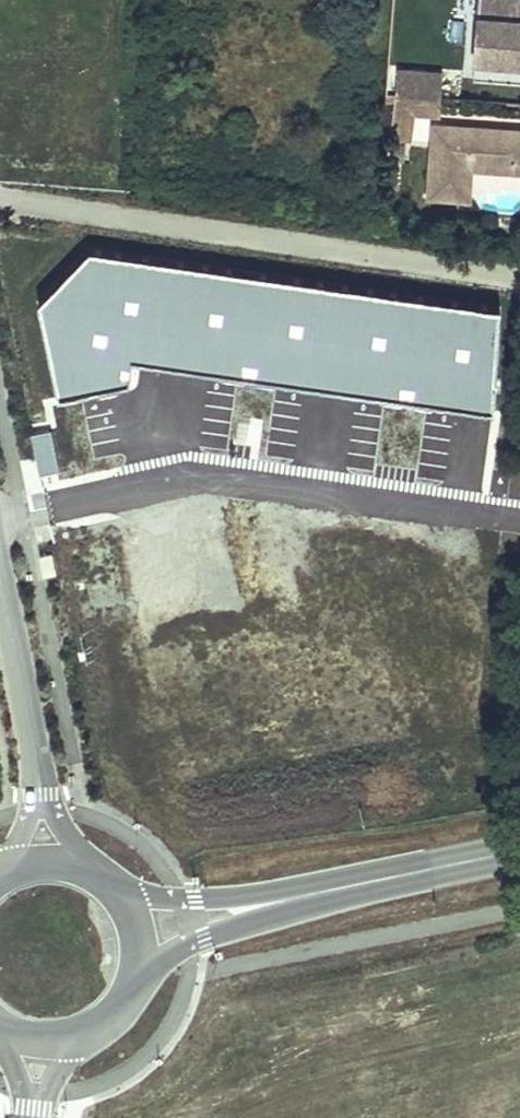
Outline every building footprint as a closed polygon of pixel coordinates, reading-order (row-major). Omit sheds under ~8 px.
[(473,61),(519,65),(519,0),(477,0),(473,61)] [(473,61),(472,77),(519,81),(519,65),(473,61)] [(439,114),(440,96),(396,93),(393,138),(410,139),(413,113),(439,114)] [(477,160),(477,168),(513,170),(517,129),(432,123),(427,196),(468,198),(470,167),(471,159),(477,160)] [(86,252),(39,301),(62,397),(127,381),(130,355),(488,405),(501,310),(86,252)]
